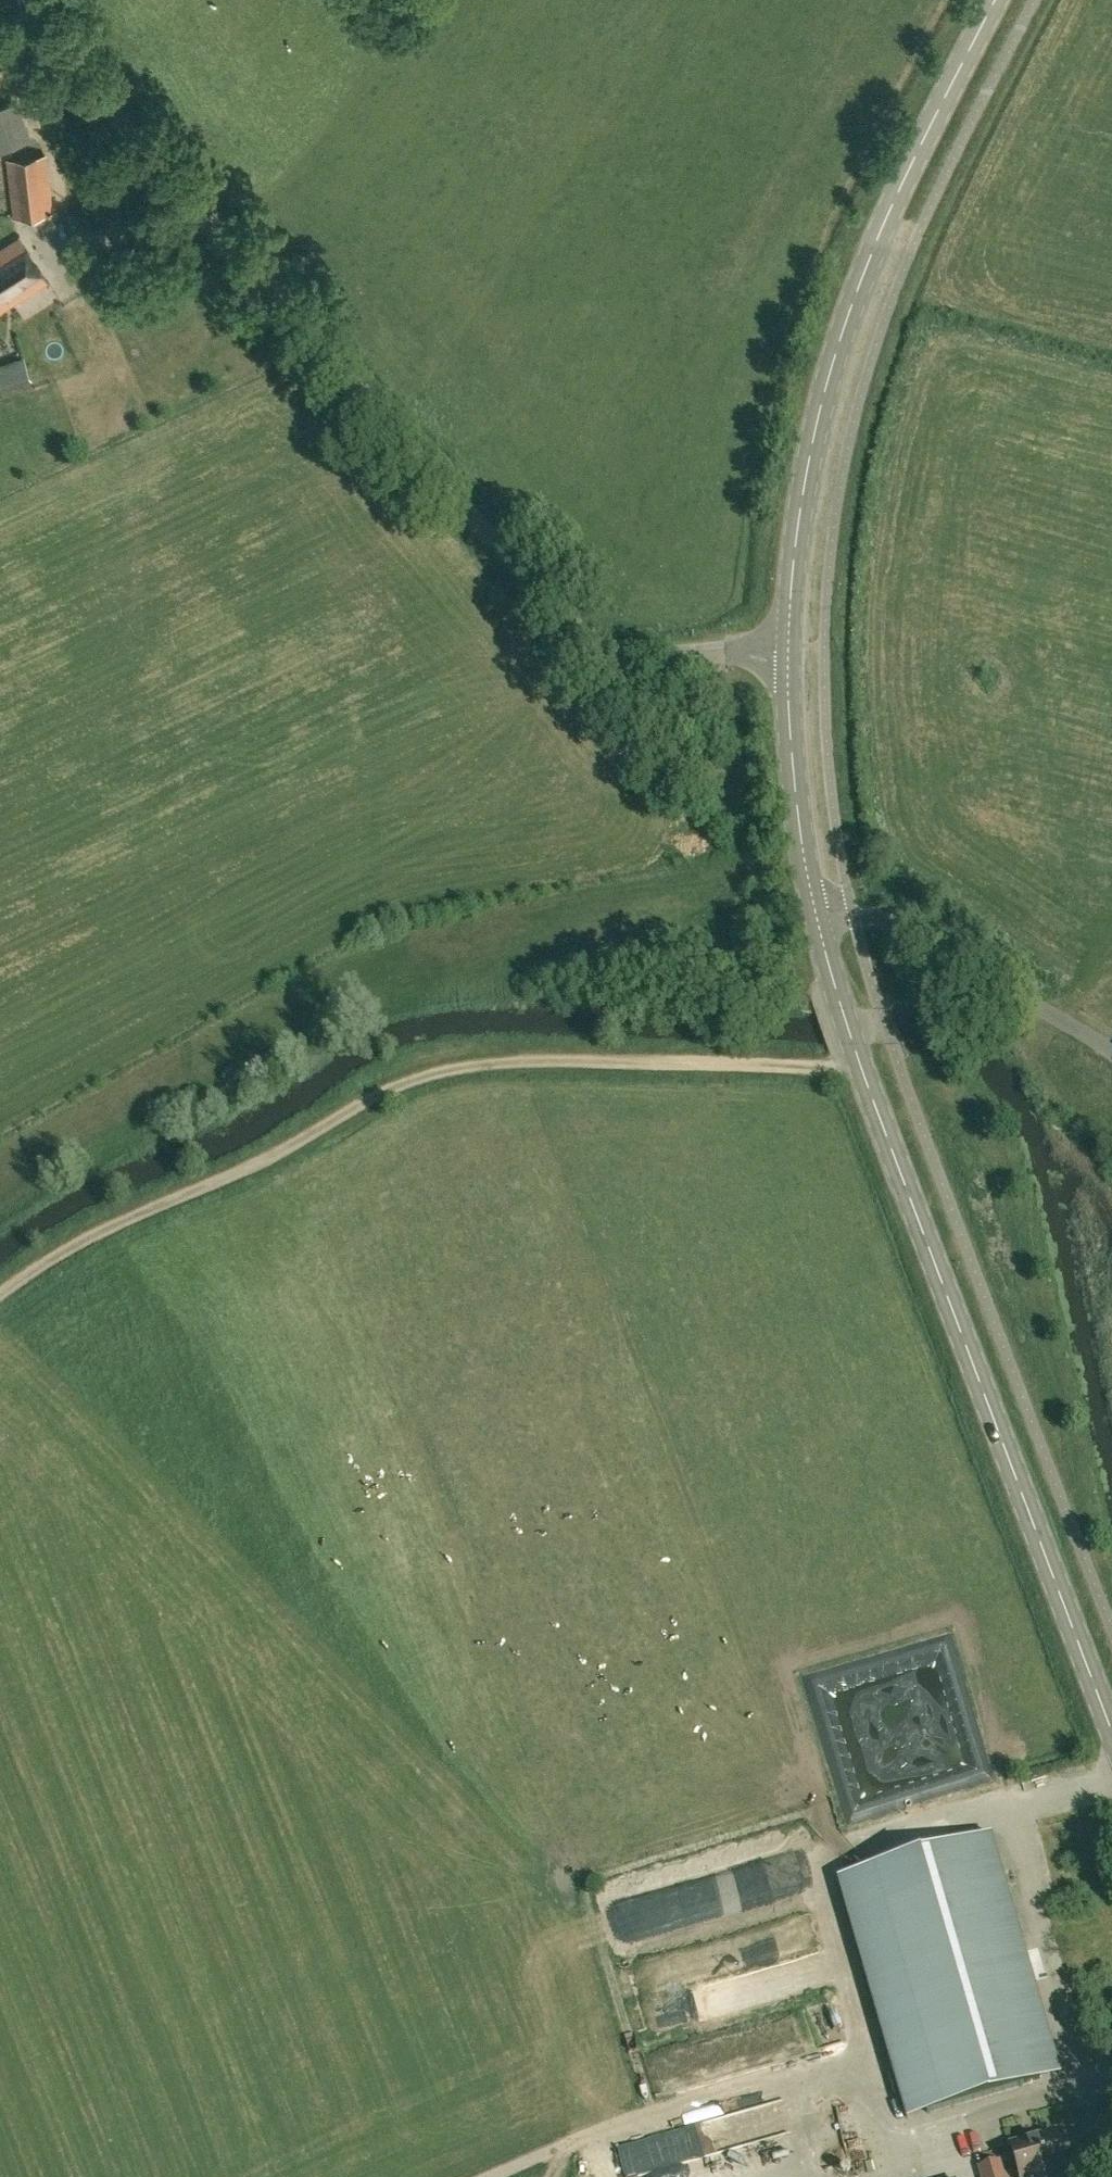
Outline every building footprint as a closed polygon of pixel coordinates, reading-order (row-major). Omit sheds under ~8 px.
[(0,96),(0,148),(33,135),(18,97),(3,103),(0,96)] [(15,217),(52,213),(45,155),(8,160),(15,217)] [(48,282),(19,238),(0,251),(0,313),(48,282)] [(33,378),(25,356),(0,364),(0,390),(33,378)] [(993,1834),(838,1879),(906,2118),(1061,2073),(993,1834)] [(759,2110),(764,2130),(801,2122),(796,2101),(759,2110)] [(1058,2171),(1065,2169),(1054,2130),(1010,2143),(1020,2176),(1037,2176),(1058,2171)] [(625,2150),(633,2176),(681,2163),(673,2136),(625,2150)] [(981,2176),(1006,2176),(1001,2159),(978,2166),(981,2176)]
